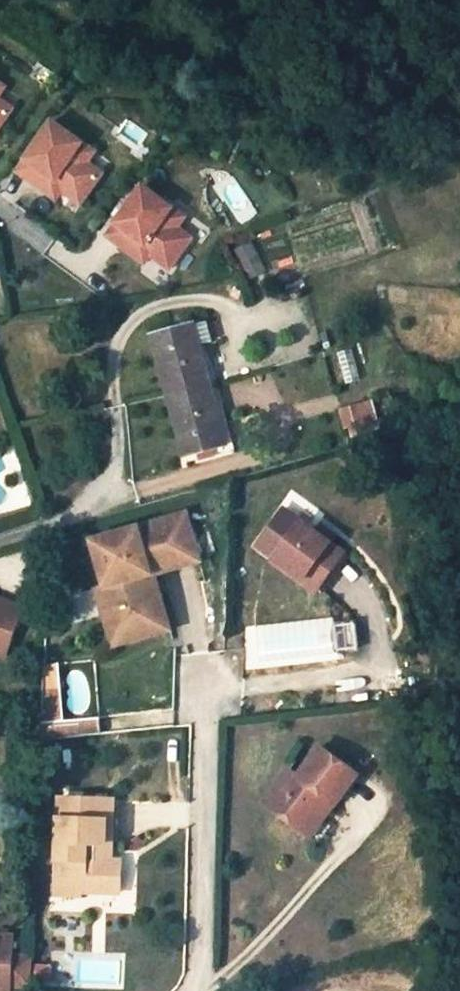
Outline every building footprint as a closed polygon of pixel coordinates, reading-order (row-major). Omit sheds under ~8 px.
[(48,122),(13,173),(43,194),(49,186),(57,192),(76,205),(98,174),(83,163),(71,155),(79,144),(48,122)] [(91,152),(79,144),(71,155),(83,163),(91,152)] [(51,200),(57,192),(49,186),(43,194),(51,200)] [(139,186),(104,237),(134,258),(140,250),(148,255),(167,269),(189,237),(174,227),(162,218),(169,208),(139,186)] [(182,216),(169,208),(162,218),(174,227),(182,216)] [(250,244),(236,252),(251,279),(264,271),(250,244)] [(142,264),(148,255),(140,250),(134,258),(142,264)] [(210,383),(194,323),(150,336),(167,396),(210,383)] [(351,350),(338,354),(346,383),(359,379),(351,350)] [(226,445),(210,383),(167,396),(184,457),(226,445)] [(372,401),(344,410),(352,436),(379,427),(377,419),(375,410),(372,401)] [(314,489),(310,475),(297,478),(301,493),(314,489)] [(342,553),(282,507),(261,536),(278,549),(272,557),(315,589),(342,553)] [(91,542),(104,587),(117,583),(123,605),(110,609),(116,630),(155,619),(142,577),(148,567),(195,553),(184,515),(91,542)] [(94,590),(108,638),(165,621),(153,576),(198,563),(195,553),(148,567),(142,577),(155,619),(116,630),(110,609),(123,605),(117,583),(104,587),(94,590)] [(0,595),(0,649),(12,652),(23,600),(0,595)] [(41,727),(40,743),(98,737),(96,721),(41,727)] [(360,774),(322,745),(300,776),(297,773),(273,807),(306,831),(322,809),(321,804),(327,797),(336,803),(338,805),(360,774)] [(290,768),(266,802),(273,807),(297,773),(290,768)] [(322,809),(306,831),(312,836),(336,803),(327,797),(321,804),(322,809)] [(106,802),(59,801),(57,887),(79,888),(79,894),(120,895),(120,863),(104,863),(95,863),(96,846),(105,846),(106,802)] [(115,802),(106,802),(105,846),(115,846),(115,802)] [(105,846),(96,846),(95,863),(104,863),(105,846)] [(79,888),(57,887),(56,898),(79,899),(79,894),(79,888)] [(9,980),(8,989),(29,990),(31,961),(11,960),(12,940),(0,940),(0,980),(9,980)] [(8,989),(9,980),(0,980),(0,990),(8,990),(8,989)]
